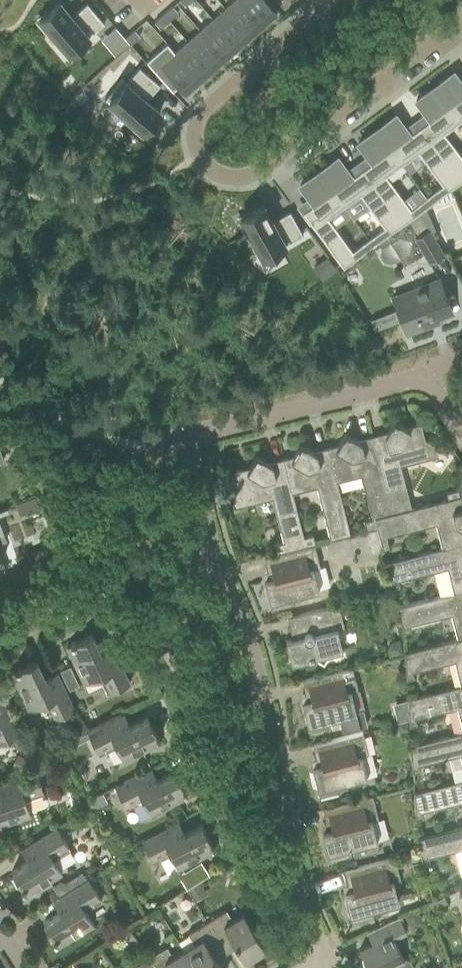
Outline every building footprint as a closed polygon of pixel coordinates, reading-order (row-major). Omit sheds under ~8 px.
[(225,7),(249,34),(261,23),(241,0),(233,0),(225,7)] [(261,23),(275,11),(265,0),(241,0),(261,23)] [(49,9),(36,20),(47,33),(50,31),(68,53),(104,23),(87,2),(75,12),(76,12),(72,16),(59,1),(50,9),(49,9)] [(173,6),(163,14),(169,20),(178,12),(173,6)] [(225,7),(212,19),(236,45),(249,34),(225,7)] [(163,14),(154,22),(160,28),(169,20),(163,14)] [(212,19),(200,30),(223,57),(236,45),(212,19)] [(134,29),(125,38),(131,44),(140,36),(134,29)] [(200,30),(187,41),(211,68),(223,57),(200,30)] [(187,41),(175,52),(198,79),(211,68),(187,41)] [(162,62),(161,63),(185,90),(189,86),(198,79),(175,52),(162,63),(162,62)] [(139,66),(108,101),(130,120),(127,122),(139,132),(141,130),(142,131),(151,121),(160,111),(145,98),(149,94),(150,95),(160,84),(139,66)] [(435,86),(460,121),(461,119),(461,83),(454,72),(435,86)] [(416,100),(424,112),(430,119),(420,126),(460,182),(461,181),(461,157),(444,132),(460,121),(435,86),(416,100)] [(396,115),(377,129),(402,163),(418,151),(442,185),(447,191),(460,182),(420,126),(410,134),(396,115)] [(377,129),(358,143),(366,155),(371,162),(361,169),(402,224),(415,215),(410,208),(386,175),(402,163),(377,129)] [(338,158),(319,172),(344,206),(360,194),(384,227),(389,234),(402,224),(361,169),(352,176),(338,158)] [(319,172),(300,186),(308,197),(313,204),(303,212),(343,267),(357,257),(352,251),(328,217),(344,206),(319,172)] [(442,185),(426,196),(431,203),(447,191),(442,185)] [(426,196),(410,208),(415,215),(419,212),(427,207),(431,203),(426,196)] [(241,219),(238,221),(245,234),(248,232),(262,257),(303,235),(290,211),(277,218),(277,219),(272,222),(263,205),(251,211),(240,217),(241,219)] [(427,207),(419,212),(428,226),(434,236),(437,235),(427,207)] [(419,212),(408,220),(416,233),(428,226),(419,212)] [(416,233),(413,235),(429,261),(443,253),(434,236),(428,226),(416,233)] [(384,227),(368,239),(373,246),(389,234),(384,227)] [(368,239),(352,251),(357,257),(373,246),(368,239)] [(326,258),(313,268),(323,280),(336,270),(326,258)] [(452,311),(445,293),(440,279),(413,289),(414,293),(394,301),(407,333),(428,325),(427,321),(452,311)] [(385,435),(372,438),(392,514),(412,509),(411,508),(400,465),(438,455),(436,445),(425,439),(421,423),(413,425),(414,428),(409,429),(394,420),(385,435)] [(392,514),(372,438),(360,441),(345,433),(336,447),(327,449),(336,482),(337,481),(361,475),(372,519),(374,518),(375,518),(392,514)] [(336,482),(327,449),(315,453),(301,444),(292,458),(283,461),(291,493),(293,492),(317,486),(330,540),(350,534),(337,481),(336,482)] [(291,493),(283,461),(271,464),(256,455),(247,470),(242,471),(242,469),(234,471),(238,486),(231,497),(234,507),(272,498),(283,542),(274,544),(276,554),(306,546),(303,536),(293,492),(291,493)] [(460,496),(458,489),(446,492),(448,499),(460,496)] [(375,518),(377,528),(380,537),(383,549),(389,548),(386,537),(436,524),(442,548),(386,562),(386,563),(441,549),(461,544),(461,495),(460,496),(448,499),(411,508),(412,509),(392,514),(375,518)] [(35,496),(16,503),(20,514),(40,507),(35,496)] [(374,518),(372,519),(364,521),(366,531),(377,528),(374,518)] [(313,534),(303,536),(306,546),(314,544),(315,544),(313,534)] [(380,537),(369,540),(372,553),(383,549),(380,537)] [(306,546),(276,554),(264,557),(268,572),(271,571),(272,578),(264,580),(271,609),(293,603),(291,596),(318,589),(313,568),(320,567),(314,544),(306,546)] [(386,563),(393,587),(398,586),(397,581),(431,572),(448,568),(454,592),(437,596),(398,606),(399,607),(454,593),(461,591),(461,544),(441,549),(386,563)] [(399,607),(404,627),(404,632),(411,631),(410,625),(452,615),(458,638),(405,652),(405,653),(461,638),(461,591),(454,593),(399,607)] [(310,612),(322,609),(319,598),(307,601),(310,612)] [(310,612),(307,613),(287,617),(291,631),(293,631),(295,638),(285,640),(291,662),(313,657),(323,663),(329,653),(342,649),(337,628),(344,626),(338,604),(322,609),(310,612)] [(71,644),(66,646),(84,683),(99,677),(107,694),(130,683),(115,653),(103,658),(92,634),(75,642),(75,640),(70,643),(71,644)] [(405,653),(407,679),(413,677),(412,672),(455,661),(461,685),(408,698),(408,699),(461,686),(461,685),(461,638),(405,653)] [(390,641),(387,647),(389,656),(393,655),(403,652),(399,639),(390,641)] [(15,670),(11,672),(19,690),(28,710),(43,703),(51,720),(74,709),(68,697),(60,679),(48,685),(45,678),(36,660),(20,668),(19,667),(14,669),(15,670)] [(69,665),(60,670),(69,688),(78,684),(69,665)] [(352,668),(321,676),(302,680),(306,695),(308,694),(310,701),(302,703),(309,732),(331,726),(329,719),(339,717),(342,732),(367,726),(363,709),(356,711),(351,692),(358,690),(352,668)] [(408,699),(408,705),(409,720),(409,725),(416,723),(415,718),(457,707),(461,726),(461,685),(461,686),(408,699)] [(14,738),(19,736),(13,723),(4,705),(0,707),(0,744),(14,738)] [(408,705),(394,708),(398,723),(406,720),(409,720),(408,705)] [(100,726),(88,732),(90,737),(99,755),(116,746),(123,761),(142,751),(160,742),(158,738),(160,737),(157,733),(156,733),(148,717),(130,726),(124,729),(118,717),(100,726)] [(408,730),(406,720),(398,723),(397,723),(399,732),(408,730)] [(77,738),(76,739),(78,743),(90,737),(88,732),(85,733),(77,738)] [(362,732),(332,740),(312,745),(316,759),(319,758),(320,765),(312,767),(319,796),(341,791),(339,784),(366,777),(361,756),(368,754),(362,732)] [(411,745),(461,733),(461,732),(411,745)] [(411,745),(412,771),(419,770),(418,764),(460,754),(461,760),(461,733),(411,745)] [(17,754),(11,766),(13,767),(23,772),(29,759),(17,754)] [(0,796),(0,826),(10,822),(31,815),(25,800),(43,793),(35,770),(22,774),(4,781),(8,793),(1,795),(0,796)] [(127,780),(115,787),(126,809),(143,800),(151,815),(170,805),(188,796),(185,792),(187,791),(184,787),(183,787),(175,771),(157,780),(151,783),(145,771),(127,780)] [(414,791),(414,792),(461,780),(461,779),(414,791)] [(414,792),(415,818),(422,816),(420,811),(461,801),(461,780),(414,792)] [(103,792),(87,800),(87,801),(91,809),(107,800),(103,792)] [(373,796),(342,804),(323,809),(326,823),(329,822),(330,829),(322,831),(330,860),(351,855),(349,848),(351,847),(363,844),(376,841),(371,820),(378,818),(373,796)] [(154,834),(142,840),(153,863),(170,854),(178,869),(197,859),(215,850),(213,846),(214,845),(212,841),(210,841),(202,825),(184,834),(178,837),(172,825),(154,834)] [(417,838),(420,851),(423,863),(429,861),(428,856),(454,850),(461,848),(461,827),(417,838)] [(28,860),(12,871),(21,886),(20,887),(23,891),(24,891),(26,895),(44,884),(62,873),(53,859),(70,849),(56,828),(45,835),(28,845),(35,857),(28,860)] [(363,844),(351,847),(354,857),(365,854),(363,844)] [(124,850),(116,855),(121,866),(130,862),(124,850)] [(394,857),(364,865),(344,870),(348,884),(351,884),(352,890),(344,893),(351,922),(373,916),(371,909),(398,902),(393,881),(400,879),(394,857)] [(122,877),(115,865),(105,871),(113,883),(122,877)] [(61,912),(43,922),(53,938),(52,939),(55,943),(56,942),(58,946),(75,936),(93,924),(85,911),(101,901),(88,879),(83,882),(71,890),(61,896),(60,897),(66,908),(61,912)] [(60,880),(52,884),(60,897),(61,896),(71,890),(66,881),(60,880)] [(200,881),(189,888),(193,895),(205,888),(200,881)] [(226,909),(209,920),(207,921),(223,947),(233,941),(245,961),(265,948),(243,913),(232,920),(226,909)] [(423,919),(419,910),(404,918),(409,927),(423,919)] [(385,924),(367,932),(372,943),(359,949),(363,956),(361,957),(362,962),(364,965),(367,967),(368,967),(412,967),(408,961),(403,959),(393,938),(406,932),(399,917),(385,924)] [(184,950),(195,967),(222,967),(213,954),(223,947),(207,921),(188,933),(194,943),(184,950)] [(184,950),(173,956),(167,946),(148,958),(154,967),(195,967),(184,950)] [(148,958),(131,967),(154,967),(148,958)]
